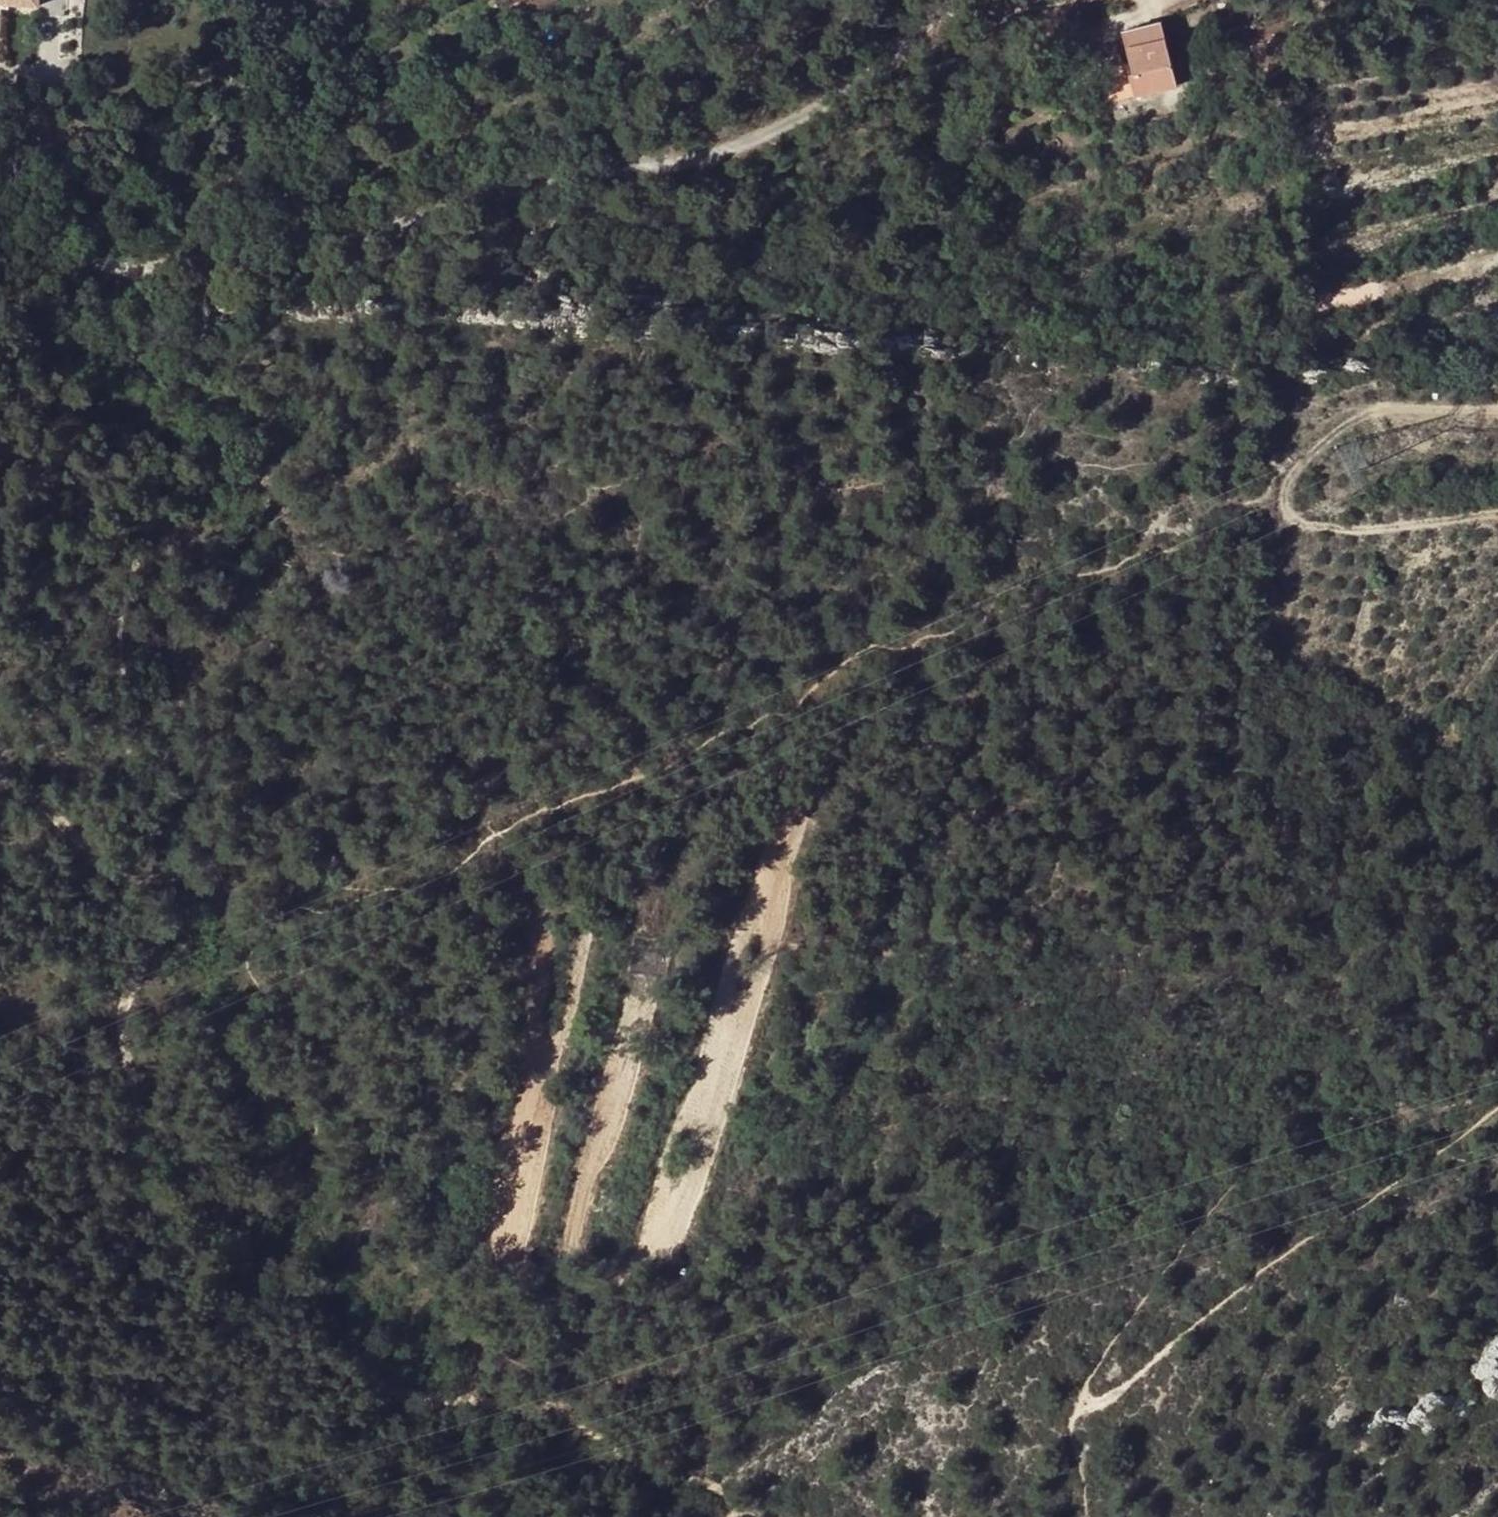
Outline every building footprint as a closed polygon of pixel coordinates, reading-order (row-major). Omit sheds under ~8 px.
[(559,1),(559,0),(533,0),(530,2),(537,14),(559,1)] [(1170,53),(1162,20),(1124,30),(1132,62),(1170,53)] [(1178,86),(1170,53),(1132,62),(1135,73),(1131,75),(1136,96),(1178,86)]
